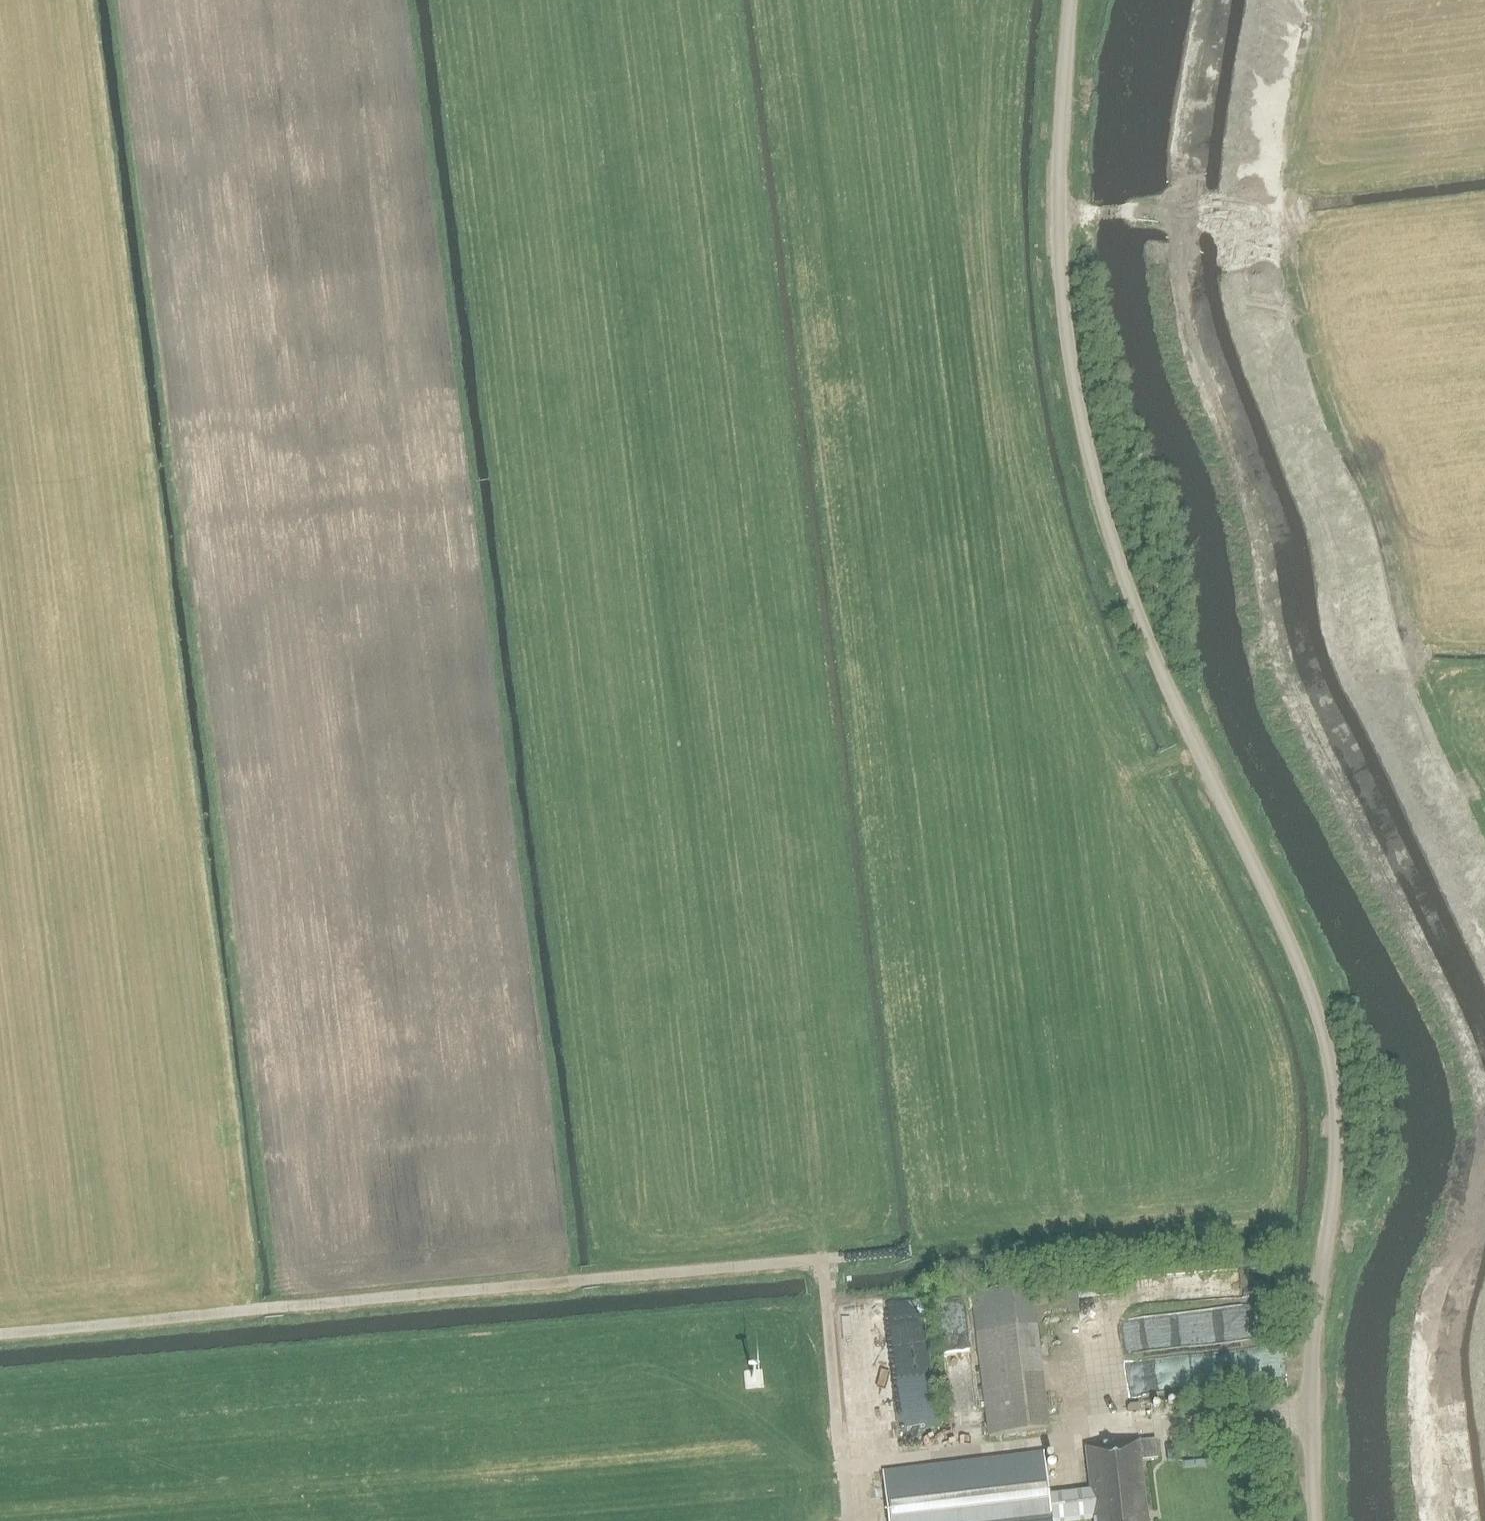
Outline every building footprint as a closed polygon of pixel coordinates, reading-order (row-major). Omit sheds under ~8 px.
[(984,1436),(1045,1428),(1029,1285),(967,1292),(984,1436)] [(882,1472),(888,1520),(1089,1520),(1093,1520),(1094,1520),(1148,1520),(1141,1461),(1158,1459),(1155,1440),(1085,1448),(1090,1490),(1048,1495),(1043,1452),(882,1472)]
